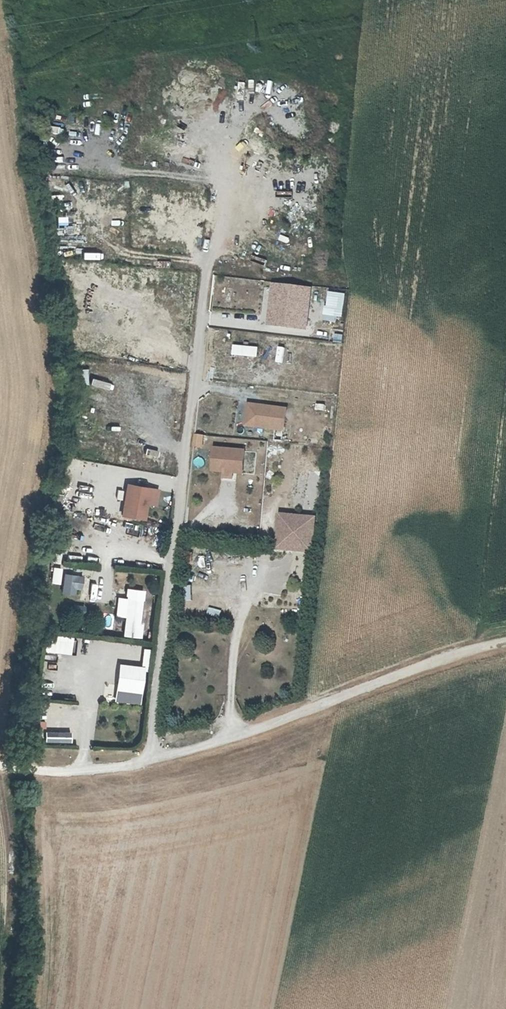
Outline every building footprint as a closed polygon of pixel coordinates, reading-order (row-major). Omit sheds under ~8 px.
[(156,199),(156,210),(167,210),(167,199),(156,199)] [(221,262),(231,265),(233,260),(223,256),(221,262)] [(309,332),(314,288),(272,284),(267,328),(309,332)] [(343,326),(346,294),(328,292),(324,331),(331,332),(332,324),(343,326)] [(316,293),(315,300),(327,301),(328,295),(316,293)] [(234,346),(234,357),(259,358),(259,347),(234,346)] [(236,362),(235,368),(250,373),(252,366),(236,362)] [(296,386),(297,380),(281,376),(280,383),(296,386)] [(287,433),(290,407),(247,404),(245,429),(287,433)] [(195,435),(194,448),(205,449),(205,435),(195,435)] [(212,473),(222,474),(221,480),(236,481),(236,475),(245,476),(247,450),(214,447),(212,473)] [(120,516),(145,521),(148,505),(157,506),(160,489),(127,483),(120,516)] [(57,494),(55,509),(61,510),(64,495),(57,494)] [(314,554),(317,517),(280,514),(276,551),(314,554)] [(60,584),(62,568),(52,567),(51,583),(60,584)] [(227,574),(217,573),(216,585),(225,586),(227,574)] [(75,596),(75,589),(82,589),(83,576),(63,574),(61,594),(75,596)] [(122,636),(140,638),(145,600),(127,598),(122,636)] [(205,618),(207,609),(193,605),(191,614),(205,618)] [(207,617),(220,620),(222,611),(209,608),(207,617)] [(71,655),(74,637),(47,633),(44,651),(71,655)] [(272,659),(285,654),(280,640),(267,645),(272,659)] [(117,688),(147,688),(147,648),(142,648),(142,665),(117,664),(117,688)] [(141,703),(142,689),(115,688),(114,703),(141,703)]
